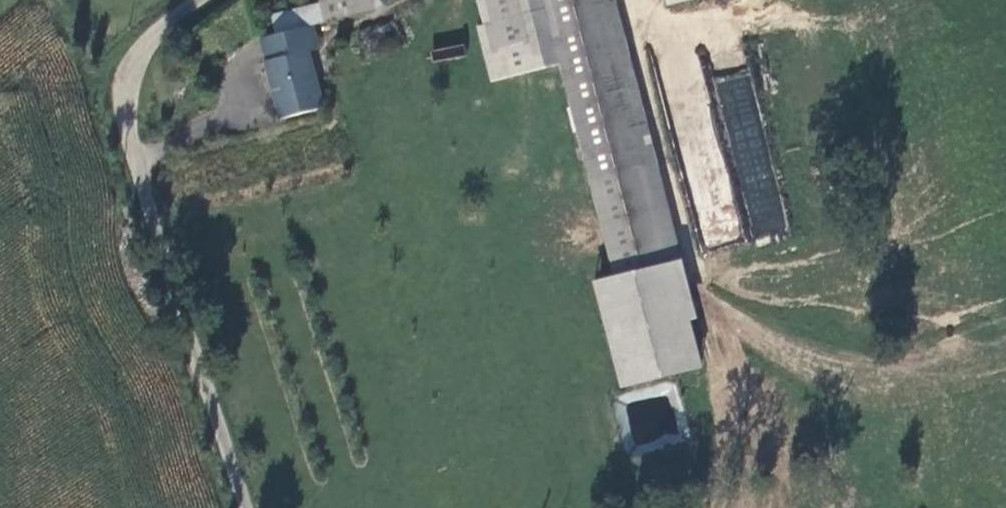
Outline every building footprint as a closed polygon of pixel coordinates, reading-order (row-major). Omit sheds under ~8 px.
[(320,1),(325,21),(373,7),(372,0),(320,0),(320,1)] [(559,67),(614,280),(668,266),(600,0),(476,0),(497,82),(559,67)] [(309,25),(325,21),(320,1),(273,15),(277,34),(309,25)] [(280,121),(323,109),(307,53),(316,50),(309,25),(277,34),(260,38),(267,66),(265,66),(280,121)] [(434,61),(465,55),(463,45),(432,51),(434,61)] [(746,228),(724,111),(710,110),(701,64),(690,63),(683,146),(698,226),(727,228),(730,227),(746,228)] [(753,69),(714,76),(744,241),(782,234),(753,69)] [(614,280),(593,286),(620,391),(700,370),(673,265),(668,266),(614,280)] [(665,442),(665,475),(688,476),(688,410),(666,410),(666,400),(634,400),(634,421),(631,421),(631,442),(665,442)]
